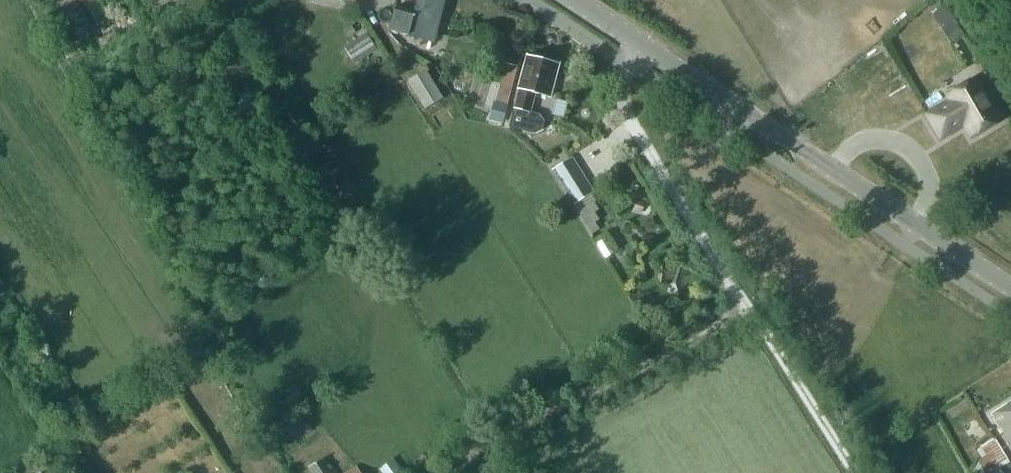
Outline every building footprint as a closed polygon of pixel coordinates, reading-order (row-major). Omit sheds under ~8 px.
[(414,11),(391,6),(385,29),(431,41),(441,0),(416,0),(414,11)] [(60,14),(74,40),(92,30),(79,4),(60,14)] [(344,48),(355,64),(377,50),(366,34),(344,48)] [(463,36),(462,42),(477,45),(479,39),(463,36)] [(526,56),(517,90),(518,90),(508,128),(532,134),(540,130),(542,122),(538,116),(529,114),(534,94),(548,98),(558,64),(526,56)] [(407,82),(424,110),(443,98),(426,70),(407,82)] [(964,122),(972,135),(999,119),(975,78),(947,94),(951,100),(927,114),(940,136),(964,122)] [(501,122),(505,107),(494,104),(490,119),(501,122)] [(594,192),(572,158),(552,171),(581,217),(579,218),(591,236),(600,230),(595,223),(599,221),(595,213),(599,211),(594,203),(596,202),(591,194),(594,192)] [(635,200),(632,211),(642,214),(645,203),(635,200)] [(643,302),(641,307),(642,312),(648,315),(653,313),(656,308),(654,302),(649,300),(643,302)] [(991,417),(1002,434),(999,437),(1010,455),(1010,404),(991,417)] [(970,472),(1002,472),(999,470),(1007,465),(992,441),(976,452),(983,463),(970,472)] [(331,467),(326,470),(321,461),(307,468),(310,472),(335,472),(331,467)]
